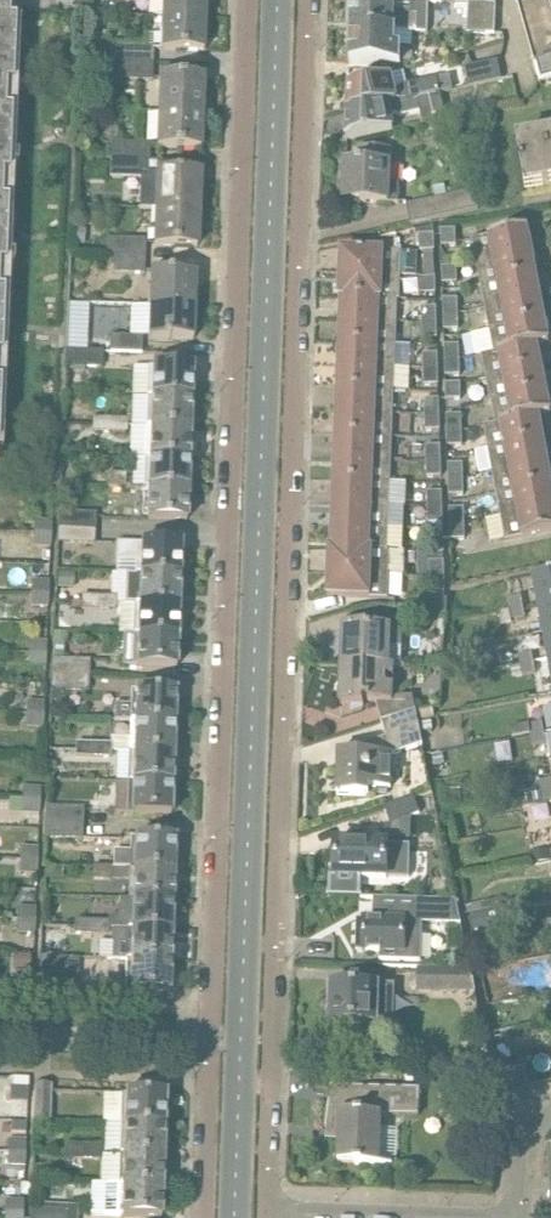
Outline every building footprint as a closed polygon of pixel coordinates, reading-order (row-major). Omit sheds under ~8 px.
[(204,17),(205,0),(162,0),(161,16),(204,17)] [(350,29),(396,31),(428,33),(428,15),(418,16),(395,15),(395,3),(351,1),(350,29)] [(488,5),(467,4),(466,33),(494,35),(496,5),(488,5)] [(5,100),(5,87),(12,88),(13,55),(14,24),(8,23),(9,9),(0,9),(0,100),(5,100)] [(161,16),(161,35),(160,50),(203,51),(204,17),(161,16)] [(396,31),(350,29),(349,64),(400,66),(401,47),(396,47),(396,31)] [(149,46),(115,45),(114,62),(153,63),(154,50),(154,46),(149,46)] [(535,60),(540,79),(550,76),(550,56),(535,60)] [(467,87),(501,80),(497,61),(463,68),(467,87)] [(153,81),(153,63),(114,62),(113,79),(153,81)] [(157,113),(201,114),(202,79),(159,77),(157,113)] [(348,113),(433,96),(440,94),(437,79),(402,87),(399,90),(395,91),(392,77),(349,86),(348,113)] [(433,96),(348,113),(347,140),(395,130),(392,116),(395,115),(400,117),(420,113),(422,123),(438,119),(433,96)] [(0,100),(0,190),(1,190),(2,177),(8,177),(9,145),(11,113),(4,113),(5,100),(0,100)] [(201,114),(157,113),(156,148),(199,150),(201,114)] [(550,183),(550,135),(518,141),(526,188),(550,183)] [(111,160),(149,161),(150,144),(111,142),(111,160)] [(360,203),(390,204),(392,149),(360,147),(359,163),(346,163),(344,198),(360,198),(360,203)] [(110,178),(149,179),(149,161),(111,160),(110,178)] [(154,209),(198,211),(199,174),(155,172),(154,209)] [(410,224),(478,210),(474,191),(406,205),(410,224)] [(198,211),(154,209),(152,246),(196,247),(198,211)] [(475,263),(531,252),(527,229),(471,240),(475,263)] [(441,247),(456,246),(455,230),(441,230),(441,247)] [(420,251),(434,251),(434,235),(419,235),(420,251)] [(106,256),(113,256),(145,257),(146,240),(106,238),(106,256)] [(340,274),(400,277),(401,253),(341,250),(340,274)] [(480,286),(536,275),(531,252),(475,263),(480,286)] [(113,273),(145,274),(145,257),(113,256),(113,273)] [(442,284),(457,283),(456,267),(442,268),(442,284)] [(149,305),(195,307),(196,274),(173,273),(173,272),(150,271),(149,305)] [(339,298),(341,298),(397,301),(399,301),(400,277),(340,274),(339,298)] [(484,309),(540,298),(536,275),(480,286),(484,309)] [(421,294),(436,294),(435,278),(420,278),(421,294)] [(340,322),(396,324),(397,301),(341,298),(340,322)] [(489,332),(545,321),(540,298),(484,309),(489,332)] [(443,315),(458,315),(457,299),(443,299),(443,315)] [(195,307),(149,305),(147,339),(170,340),(170,339),(194,340),(195,307)] [(422,323),(436,323),(436,307),(421,308),(422,323)] [(443,330),(458,330),(458,315),(443,315),(443,330)] [(481,357),(537,346),(549,344),(545,321),(489,332),(493,353),(481,355),(481,357)] [(339,345),(395,347),(396,324),(340,322),(339,345)] [(422,339),(437,339),(436,323),(422,323),(422,339)] [(110,352),(141,353),(142,337),(93,335),(92,351),(104,351),(111,351),(110,352)] [(339,367),(395,369),(395,347),(339,345),(339,367)] [(445,361),(459,360),(459,345),(444,345),(445,361)] [(486,380),(541,369),(537,346),(481,357),(486,380)] [(65,367),(103,369),(104,351),(92,351),(65,349),(65,367)] [(423,370),(438,369),(437,354),(423,354),(423,370)] [(445,376),(460,376),(459,360),(445,361),(445,376)] [(148,397),(191,398),(192,368),(149,366),(148,397)] [(338,390),(394,391),(395,369),(339,367),(338,390)] [(424,385),(438,385),(438,369),(423,370),(424,385)] [(490,403),(546,391),(541,369),(486,380),(490,403)] [(446,400),(460,400),(460,384),(445,384),(446,400)] [(337,413),(393,415),(393,414),(394,391),(338,390),(337,413)] [(483,427),(538,417),(550,414),(546,391),(490,403),(494,423),(483,426),(483,427)] [(146,427),(190,429),(191,398),(148,397),(146,427)] [(424,415),(439,415),(439,399),(424,400),(424,415)] [(336,435),(392,438),(393,415),(337,413),(336,435)] [(425,431),(440,430),(439,415),(424,415),(425,431)] [(447,431),(462,431),(461,415),(446,415),(447,431)] [(487,450),(543,439),(538,417),(483,427),(487,450)] [(92,432),(113,433),(114,419),(93,418),(92,432)] [(113,433),(127,433),(128,420),(114,419),(113,433)] [(145,458),(189,459),(190,429),(146,427),(145,458)] [(447,447),(462,446),(462,431),(447,431),(447,447)] [(335,458),(391,460),(392,438),(336,435),(335,458)] [(492,473),(547,462),(543,439),(487,450),(492,473)] [(426,462),(441,461),(440,446),(425,446),(426,462)] [(144,488),(188,490),(189,459),(145,458),(144,488)] [(334,481),(390,483),(391,460),(335,458),(334,481)] [(426,477),(441,477),(441,461),(426,462),(426,477)] [(550,485),(550,481),(547,462),(492,473),(496,495),(550,485)] [(448,480),(463,480),(462,464),(448,464),(448,480)] [(107,487),(126,488),(127,474),(108,473),(107,487)] [(449,496),(463,495),(463,480),(448,480),(449,496)] [(333,504),(389,506),(406,507),(407,483),(390,483),(334,481),(333,504)] [(550,508),(550,485),(496,495),(500,518),(550,508)] [(188,490),(144,488),(143,519),(187,521),(188,490)] [(427,506),(442,506),(442,492),(427,493),(427,506)] [(332,526),(388,528),(389,506),(333,504),(332,526)] [(428,524),(443,523),(442,506),(427,506),(428,524)] [(500,518),(505,540),(550,532),(550,508),(500,518)] [(450,524),(464,524),(464,509),(449,509),(450,524)] [(58,527),(95,529),(96,513),(58,512),(58,527)] [(33,533),(51,534),(52,521),(34,520),(33,533)] [(450,540),(465,539),(464,524),(450,524),(450,540)] [(331,549),(387,551),(388,528),(332,526),(331,549)] [(57,544),(95,545),(95,529),(58,527),(57,544)] [(33,545),(51,546),(51,534),(33,533),(33,545)] [(444,554),(443,538),(428,538),(429,554),(444,554)] [(136,574),(180,576),(181,545),(117,542),(116,560),(137,561),(136,574)] [(328,573),(389,575),(390,551),(387,551),(331,549),(329,549),(328,573)] [(444,576),(444,562),(429,562),(430,577),(444,576)] [(550,601),(550,572),(531,575),(537,604),(550,601)] [(125,605),(135,605),(179,606),(180,576),(136,574),(126,573),(125,605)] [(389,575),(328,573),(327,597),(388,599),(389,575)] [(445,593),(444,576),(430,577),(430,593),(445,593)] [(31,593),(49,594),(49,582),(31,581),(31,593)] [(30,606),(48,607),(49,594),(31,593),(30,606)] [(71,609),(100,610),(100,596),(81,595),(81,602),(71,602),(71,609)] [(100,610),(115,611),(116,597),(100,596),(100,610)] [(510,610),(524,607),(522,597),(508,599),(510,610)] [(417,620),(448,616),(446,601),(415,605),(417,620)] [(550,631),(550,601),(537,604),(542,633),(550,631)] [(134,635),(178,637),(179,606),(135,605),(134,635)] [(512,620),(526,617),(524,607),(510,610),(512,620)] [(342,665),(390,667),(391,648),(402,648),(403,630),(343,628),(342,665)] [(550,661),(550,631),(542,633),(548,661),(550,661)] [(178,637),(134,635),(133,665),(135,665),(135,666),(176,668),(178,637)] [(28,654),(46,654),(47,642),(29,641),(28,654)] [(520,666),(534,663),(532,652),(518,655),(520,666)] [(28,666),(45,667),(46,654),(28,654),(28,666)] [(90,660),(63,659),(52,659),(51,676),(89,677),(90,660)] [(522,677),(537,674),(534,663),(520,666),(522,677)] [(382,723),(417,721),(413,697),(393,696),(394,667),(390,667),(342,665),(341,706),(364,707),(364,703),(376,703),(382,723)] [(50,691),(88,693),(89,677),(51,676),(50,691)] [(116,720),(131,721),(174,722),(176,692),(132,690),(132,707),(117,707),(116,720)] [(26,714),(43,715),(44,702),(26,701),(26,714)] [(25,727),(43,727),(43,715),(26,714),(25,727)] [(131,721),(130,738),(130,752),(173,753),(174,722),(131,721)] [(417,721),(382,723),(386,739),(357,747),(357,754),(339,754),(337,795),(370,796),(370,790),(380,791),(380,788),(391,789),(392,754),(422,746),(417,721)] [(530,735),(544,733),(542,722),(529,725),(530,735)] [(532,746),(546,744),(544,733),(530,735),(532,746)] [(76,751),(76,757),(94,757),(94,743),(76,743),(76,751)] [(111,751),(111,744),(94,743),(94,757),(111,758),(111,751)] [(129,782),(172,784),(173,753),(130,752),(129,782)] [(541,791),(550,790),(550,779),(539,781),(541,791)] [(172,784),(129,782),(129,783),(112,782),(110,812),(171,814),(172,784)] [(22,800),(40,801),(41,788),(23,787),(22,800)] [(541,791),(541,792),(543,802),(550,801),(550,790),(541,791)] [(390,825),(428,812),(422,796),(385,808),(390,825)] [(22,812),(40,813),(40,801),(22,800),(22,812)] [(45,823),(83,824),(84,808),(46,806),(45,823)] [(45,839),(83,840),(83,824),(45,823),(45,839)] [(114,868),(130,868),(174,870),(175,839),(131,838),(131,852),(114,851),(114,868)] [(335,877),(388,878),(388,879),(403,880),(403,861),(410,861),(411,845),(390,844),(390,845),(336,843),(335,877)] [(20,860),(37,861),(38,848),(20,847),(20,860)] [(19,873),(37,874),(37,861),(20,860),(19,873)] [(92,881),(111,881),(112,867),(92,866),(92,881)] [(129,899),(173,901),(174,870),(130,868),(129,899)] [(126,929),(172,931),(173,901),(129,899),(127,899),(126,929)] [(18,920),(35,921),(36,908),(18,907),(18,920)] [(17,932),(34,933),(35,921),(18,920),(17,932)] [(93,921),(74,920),(73,934),(92,935),(93,921)] [(92,935),(110,936),(111,922),(93,921),(92,935)] [(362,951),(406,953),(435,953),(435,923),(407,922),(358,921),(357,951),(362,951)] [(127,961),(170,962),(172,931),(126,929),(114,929),(113,943),(128,943),(127,961)] [(40,956),(39,994),(54,995),(55,988),(56,957),(40,956)] [(55,988),(78,989),(79,958),(56,957),(55,988)] [(170,962),(127,961),(126,991),(169,993),(170,962)] [(417,993),(475,994),(470,970),(436,968),(417,968),(417,993)] [(16,985),(32,985),(32,974),(16,973),(16,985)] [(330,1023),(379,1024),(391,1024),(391,1005),(388,1005),(388,989),(380,989),(380,988),(331,986),(330,1023)] [(356,1081),(356,1073),(342,1073),(341,1087),(331,1086),(326,1127),(340,1129),(338,1163),(356,1164),(356,1166),(379,1167),(379,1165),(380,1130),(380,1115),(419,1116),(420,1090),(362,1088),(362,1082),(356,1081)] [(34,1121),(49,1122),(51,1085),(36,1085),(34,1121)] [(11,1100),(27,1101),(28,1089),(11,1088),(11,1100)] [(121,1126),(165,1126),(166,1095),(122,1093),(121,1126)] [(120,1155),(163,1156),(165,1126),(121,1126),(120,1155)] [(8,1153),(26,1154),(26,1140),(9,1139),(8,1153)] [(66,1160),(85,1160),(86,1146),(66,1146),(66,1160)] [(85,1160),(101,1161),(102,1147),(86,1146),(85,1160)] [(7,1167),(25,1168),(26,1154),(8,1153),(7,1167)] [(105,1185),(162,1187),(163,1156),(120,1155),(118,1184),(105,1184),(105,1185)] [(19,1195),(31,1196),(31,1184),(20,1183),(19,1195)] [(162,1187),(105,1185),(104,1214),(122,1215),(122,1216),(161,1217),(162,1187)] [(6,1212),(22,1213),(22,1200),(6,1199),(6,1212)] [(67,1211),(29,1209),(29,1217),(67,1217),(67,1211)]
